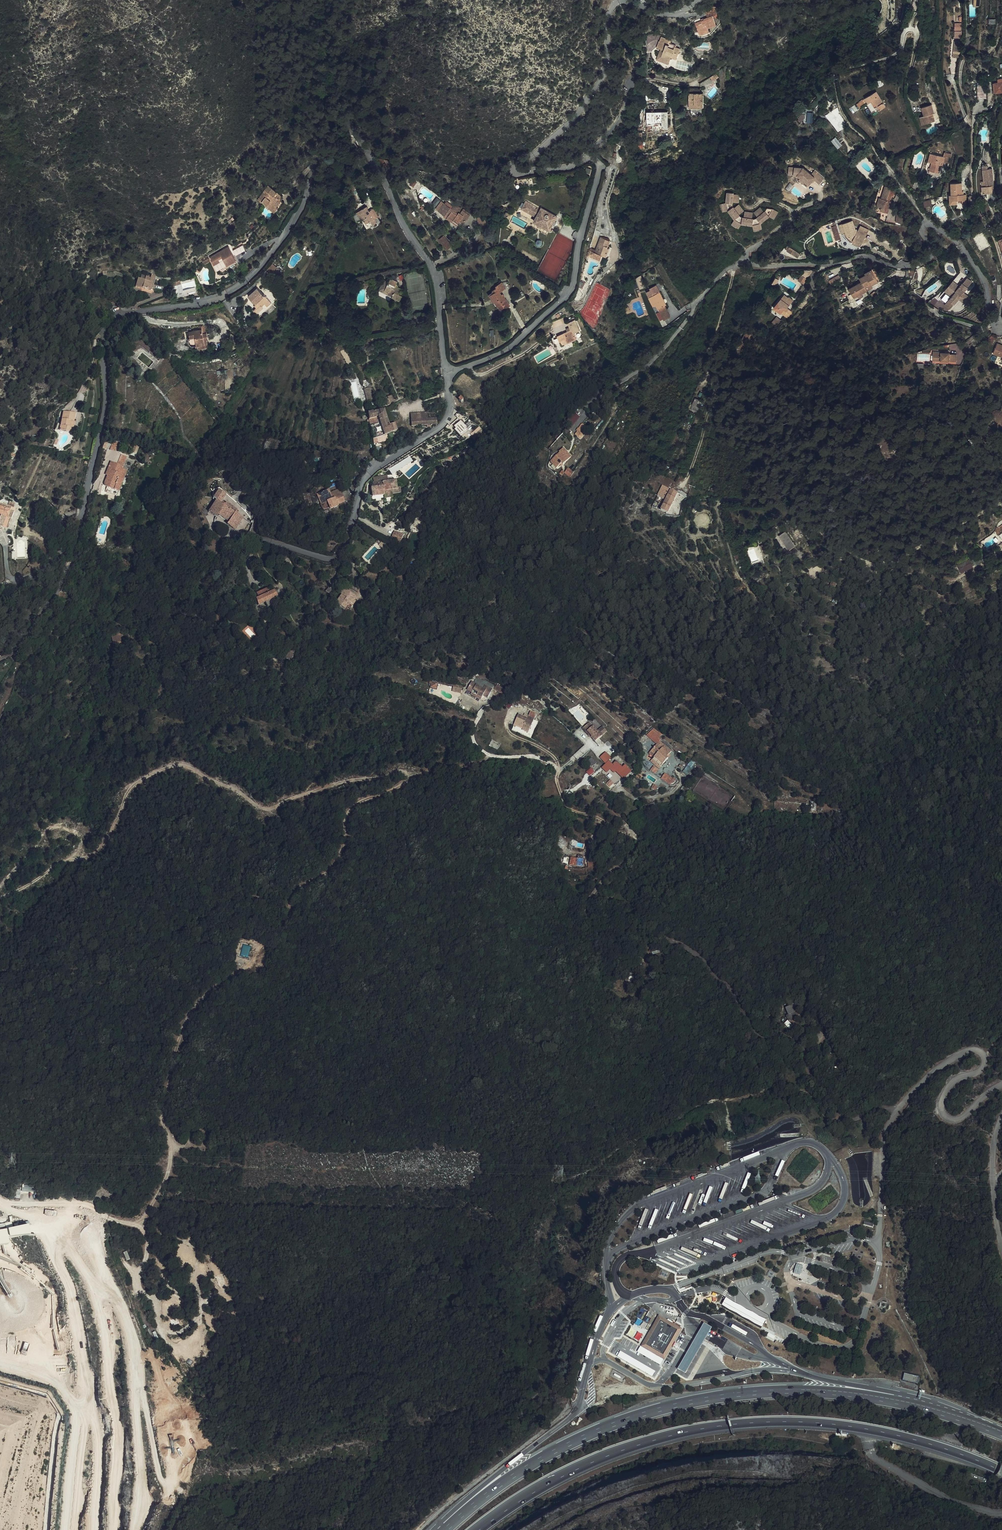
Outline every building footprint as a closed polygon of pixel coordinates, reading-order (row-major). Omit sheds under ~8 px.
[(699,30),(703,40),(712,37),(711,34),(720,31),(717,23),(722,21),(720,16),(710,20),(711,24),(708,25),(708,27),(699,30)] [(675,50),(665,46),(664,50),(662,51),(661,58),(664,59),(667,60),(666,63),(665,66),(668,67),(671,67),(675,68),(676,66),(681,68),(684,58),(679,56),(679,54),(674,53),(675,50)] [(886,98),(877,81),(865,88),(868,93),(871,91),(874,90),(877,96),(875,97),(877,102),(886,98)] [(987,92),(978,92),(978,105),(987,105),(987,92)] [(693,100),(693,106),(698,106),(698,111),(707,111),(707,100),(693,100)] [(924,103),(926,111),(925,111),(927,119),(937,116),(935,108),(936,108),(934,100),(924,103)] [(698,111),(698,106),(693,106),(693,114),(696,114),(707,114),(707,111),(698,111)] [(668,121),(653,123),(655,133),(662,132),(662,130),(669,129),(668,121)] [(934,159),(933,164),(937,166),(936,168),(940,169),(942,164),(943,160),(945,160),(949,161),(953,152),(946,149),(944,153),(933,149),(930,157),(934,159)] [(852,160),(854,162),(861,155),(859,153),(852,160)] [(797,174),(800,177),(808,184),(810,181),(812,178),(814,180),(819,183),(824,177),(815,169),(810,174),(803,167),(797,174)] [(407,177),(394,170),(392,174),(397,179),(399,177),(403,181),(407,177)] [(988,188),(988,193),(984,193),(985,201),(995,200),(995,198),(996,198),(996,192),(994,176),(989,176),(989,172),(984,173),(986,188),(988,188)] [(528,177),(517,179),(518,187),(530,185),(528,177)] [(806,186),(808,184),(800,177),(798,179),(806,186)] [(962,180),(951,179),(951,191),(950,197),(956,197),(961,198),(961,202),(966,202),(966,192),(962,192),(962,180)] [(881,184),(880,184),(878,191),(880,192),(882,193),(886,181),(883,180),(881,184)] [(881,205),(889,207),(891,201),(889,201),(890,199),(891,199),(893,196),(891,195),(892,190),(894,191),(897,184),(886,181),(882,193),(880,192),(877,201),(882,202),(881,205)] [(283,205),(268,193),(256,208),(260,212),(261,210),(264,213),(263,215),(272,223),(277,218),(278,218),(284,212),(280,208),(283,205)] [(931,198),(924,201),(926,207),(933,204),(931,198)] [(444,202),(440,209),(445,212),(447,210),(450,212),(451,210),(457,214),(454,218),(458,221),(460,218),(465,222),(472,212),(464,207),(463,208),(456,203),(452,207),(444,202)] [(541,209),(529,202),(529,204),(525,202),(522,208),(531,213),(532,212),(537,215),(536,217),(534,221),(549,230),(557,216),(542,208),(541,209)] [(757,218),(741,217),(735,207),(728,211),(733,218),(732,227),(739,227),(743,225),(752,225),(755,231),(758,231),(762,229),(762,222),(769,218),(762,206),(754,211),(754,212),(757,218)] [(765,213),(775,218),(778,212),(768,207),(765,213)] [(903,220),(905,213),(898,211),(896,218),(903,220)] [(361,221),(359,222),(362,227),(365,232),(370,230),(372,235),(377,233),(374,228),(379,226),(375,217),(369,220),(367,215),(360,219),(361,221)] [(859,247),(861,243),(862,241),(867,240),(867,238),(863,237),(866,229),(857,225),(855,230),(853,229),(850,221),(837,226),(841,234),(845,232),(853,236),(850,243),(859,247)] [(837,226),(832,227),(836,241),(841,239),(837,226)] [(608,237),(610,231),(602,229),(600,235),(608,237)] [(833,246),(832,243),(827,245),(823,235),(828,233),(827,230),(820,232),(820,234),(825,247),(827,248),(833,246)] [(451,244),(443,235),(438,238),(443,244),(445,243),(448,247),(451,244)] [(608,240),(600,237),(595,251),(595,254),(601,255),(599,259),(602,260),(602,258),(604,259),(608,249),(605,248),(608,240)] [(240,251),(230,259),(234,265),(244,257),(240,251)] [(601,255),(595,254),(588,252),(587,257),(603,262),(604,259),(602,258),(602,260),(599,259),(601,255)] [(202,259),(204,264),(210,262),(208,256),(202,259)] [(209,268),(218,281),(235,269),(228,259),(226,260),(223,261),(222,259),(209,268)] [(859,277),(861,281),(847,287),(852,297),(865,291),(863,286),(870,283),(871,285),(877,282),(871,269),(864,273),(865,274),(859,277)] [(807,279),(801,275),(798,280),(803,284),(807,279)] [(174,282),(178,294),(183,293),(182,290),(195,287),(193,277),(174,282)] [(957,290),(968,299),(970,296),(964,291),(971,281),(967,278),(960,286),(957,290)] [(960,286),(952,280),(949,284),(957,290),(960,286)] [(280,281),(275,285),(278,289),(283,284),(280,281)] [(269,282),(261,289),(264,293),(272,286),(269,282)] [(498,305),(500,309),(505,306),(503,302),(507,300),(503,294),(500,296),(499,294),(498,292),(502,291),(505,289),(501,283),(496,286),(496,288),(493,290),(494,293),(490,295),(492,299),(496,306),(498,305)] [(150,287),(141,284),(140,288),(138,288),(135,296),(141,299),(142,297),(150,300),(151,298),(153,292),(148,291),(150,287)] [(953,294),(957,290),(949,284),(946,288),(953,294)] [(388,303),(383,300),(387,292),(382,290),(377,300),(387,304),(388,303)] [(951,308),(959,297),(966,302),(968,299),(957,290),(953,294),(946,304),(951,308)] [(649,296),(654,309),(658,308),(666,304),(660,291),(649,296)] [(394,296),(387,292),(383,300),(388,303),(387,304),(386,306),(399,313),(402,307),(401,306),(400,302),(399,302),(400,299),(394,296)] [(787,298),(784,295),(779,301),(788,306),(793,301),(789,297),(787,298)] [(260,299),(251,307),(257,314),(255,315),(259,318),(262,316),(263,317),(266,314),(269,317),(273,313),(266,305),(265,305),(260,299)] [(788,306),(779,301),(775,305),(778,308),(776,310),(780,313),(781,312),(786,316),(790,311),(786,308),(788,306)] [(289,302),(284,308),(287,311),(293,305),(289,302)] [(772,321),(776,325),(781,320),(777,316),(772,321)] [(563,332),(549,338),(551,343),(566,337),(563,332)] [(201,336),(201,339),(209,337),(209,343),(213,342),(212,334),(201,336)] [(327,345),(334,339),(329,335),(326,339),(327,341),(325,343),(327,345)] [(555,352),(557,357),(562,355),(564,359),(574,355),(571,349),(577,346),(572,336),(565,339),(568,346),(555,352)] [(194,337),(187,339),(188,343),(191,342),(192,347),(190,348),(191,353),(194,355),(198,355),(199,358),(203,358),(202,354),(210,353),(210,348),(209,343),(209,337),(201,339),(195,341),(194,337)] [(944,342),(937,342),(937,350),(960,350),(960,343),(953,343),(953,341),(944,341),(944,342)] [(376,409),(374,397),(367,399),(370,410),(376,409)] [(695,398),(690,409),(698,412),(702,400),(695,398)] [(571,428),(581,419),(575,412),(565,421),(571,428)] [(75,420),(63,417),(58,436),(67,439),(69,433),(67,432),(68,427),(72,428),(75,420)] [(435,418),(426,418),(410,420),(410,426),(424,425),(424,429),(430,428),(430,425),(436,424),(435,418)] [(390,435),(386,419),(370,423),(371,429),(380,427),(381,435),(372,437),(374,452),(383,451),(383,450),(389,448),(388,445),(398,442),(397,434),(390,435)] [(461,420),(453,425),(461,438),(469,432),(461,420)] [(381,435),(380,427),(371,429),(372,437),(381,435)] [(575,433),(580,438),(586,432),(581,427),(575,433)] [(111,448),(118,451),(121,443),(114,440),(111,448)] [(217,460),(206,455),(203,460),(214,465),(217,460)] [(556,463),(554,467),(557,469),(563,461),(559,458),(556,463)] [(121,473),(126,462),(120,459),(116,469),(109,465),(104,478),(106,479),(101,488),(105,490),(105,491),(106,492),(105,496),(115,500),(126,474),(121,473)] [(568,467),(564,473),(570,477),(574,471),(568,467)] [(664,501),(670,504),(676,493),(669,490),(664,501)] [(377,494),(375,494),(376,497),(373,497),(373,499),(374,508),(386,506),(386,505),(393,504),(393,505),(402,504),(402,499),(398,499),(397,491),(384,493),(377,494)] [(312,503),(309,495),(304,497),(307,505),(312,503)] [(655,509),(660,499),(658,498),(656,497),(651,507),(655,509)] [(227,504),(218,498),(216,502),(221,506),(220,509),(223,511),(227,504)] [(331,500),(321,504),(324,513),(322,514),(327,518),(331,518),(332,520),(341,517),(341,515),(347,513),(344,505),(334,509),(332,504),(331,500)] [(332,504),(334,509),(344,505),(342,500),(332,504)] [(256,506),(261,512),(265,509),(259,503),(256,506)] [(0,505),(0,506),(0,533),(3,534),(3,533),(7,534),(9,529),(11,529),(13,525),(15,516),(13,515),(8,514),(9,508),(0,505)] [(662,505),(660,512),(666,514),(669,508),(662,505)] [(249,512),(255,518),(261,512),(256,506),(255,506),(249,512)] [(223,511),(220,509),(219,510),(211,522),(218,526),(220,524),(231,532),(230,534),(238,539),(246,526),(238,521),(240,519),(229,511),(227,514),(223,511)] [(395,530),(391,539),(401,543),(404,534),(395,530)] [(787,530),(779,534),(788,550),(795,546),(787,530)] [(766,552),(763,542),(761,543),(757,544),(760,553),(766,552)] [(958,563),(960,571),(973,567),(971,559),(958,563)] [(350,612),(354,615),(359,607),(351,602),(349,600),(344,597),(341,603),(343,604),(337,612),(346,618),(350,612)] [(270,603),(267,598),(255,603),(258,608),(255,609),(258,616),(264,613),(267,618),(276,614),(273,608),(276,607),(273,601),(270,603)] [(119,641),(111,642),(112,648),(112,650),(120,649),(119,641)] [(113,657),(121,657),(120,649),(112,650),(113,652),(113,657)] [(470,683),(465,691),(470,694),(468,696),(478,702),(481,697),(485,700),(490,692),(483,688),(481,691),(477,689),(478,688),(470,683)] [(502,698),(507,695),(494,686),(491,690),(502,698)] [(512,724),(521,728),(520,731),(525,734),(534,715),(528,712),(524,720),(515,716),(512,724)] [(596,732),(587,723),(582,728),(590,737),(594,734),(598,738),(600,736),(596,732)] [(589,738),(590,737),(582,728),(580,730),(588,739),(589,738)] [(645,736),(656,745),(649,752),(654,756),(652,759),(650,761),(659,768),(666,759),(663,757),(666,754),(667,755),(670,751),(658,742),(662,737),(652,728),(645,736)] [(593,743),(596,740),(598,738),(594,734),(590,737),(589,738),(593,743)] [(598,759),(604,765),(609,760),(603,754),(598,759)] [(688,774),(694,763),(689,761),(683,772),(688,774)] [(626,775),(621,769),(620,770),(613,765),(608,770),(608,771),(613,775),(615,774),(622,779),(626,775)] [(663,776),(661,779),(670,786),(672,785),(674,784),(663,776)] [(576,865),(571,864),(570,869),(584,873),(585,866),(577,863),(576,865)] [(799,1017),(796,1004),(793,1005),(795,1013),(786,1015),(787,1020),(799,1017)] [(792,1005),(785,1008),(788,1014),(795,1011),(792,1005)] [(0,1231),(0,1245),(6,1244),(5,1237),(12,1236),(10,1229),(0,1231)] [(183,1263),(195,1255),(189,1245),(179,1251),(181,1254),(178,1255),(183,1263)] [(803,1266),(797,1264),(794,1273),(800,1275),(803,1266)] [(221,1289),(231,1285),(228,1277),(231,1276),(229,1269),(215,1275),(221,1289)] [(174,1293),(168,1301),(179,1308),(184,1300),(174,1293)] [(643,1344),(641,1347),(664,1360),(673,1344),(681,1329),(659,1316),(650,1331),(649,1334),(643,1344)] [(172,1326),(183,1323),(183,1321),(180,1322),(179,1318),(170,1319),(172,1326)] [(688,1352),(678,1371),(686,1375),(696,1357),(708,1337),(711,1331),(712,1329),(704,1325),(699,1333),(688,1352)] [(623,1354),(621,1357),(649,1373),(651,1369),(623,1354)] [(918,1377),(904,1373),(902,1380),(916,1384),(918,1377)] [(177,1441),(182,1440),(179,1423),(174,1424),(177,1441)]
